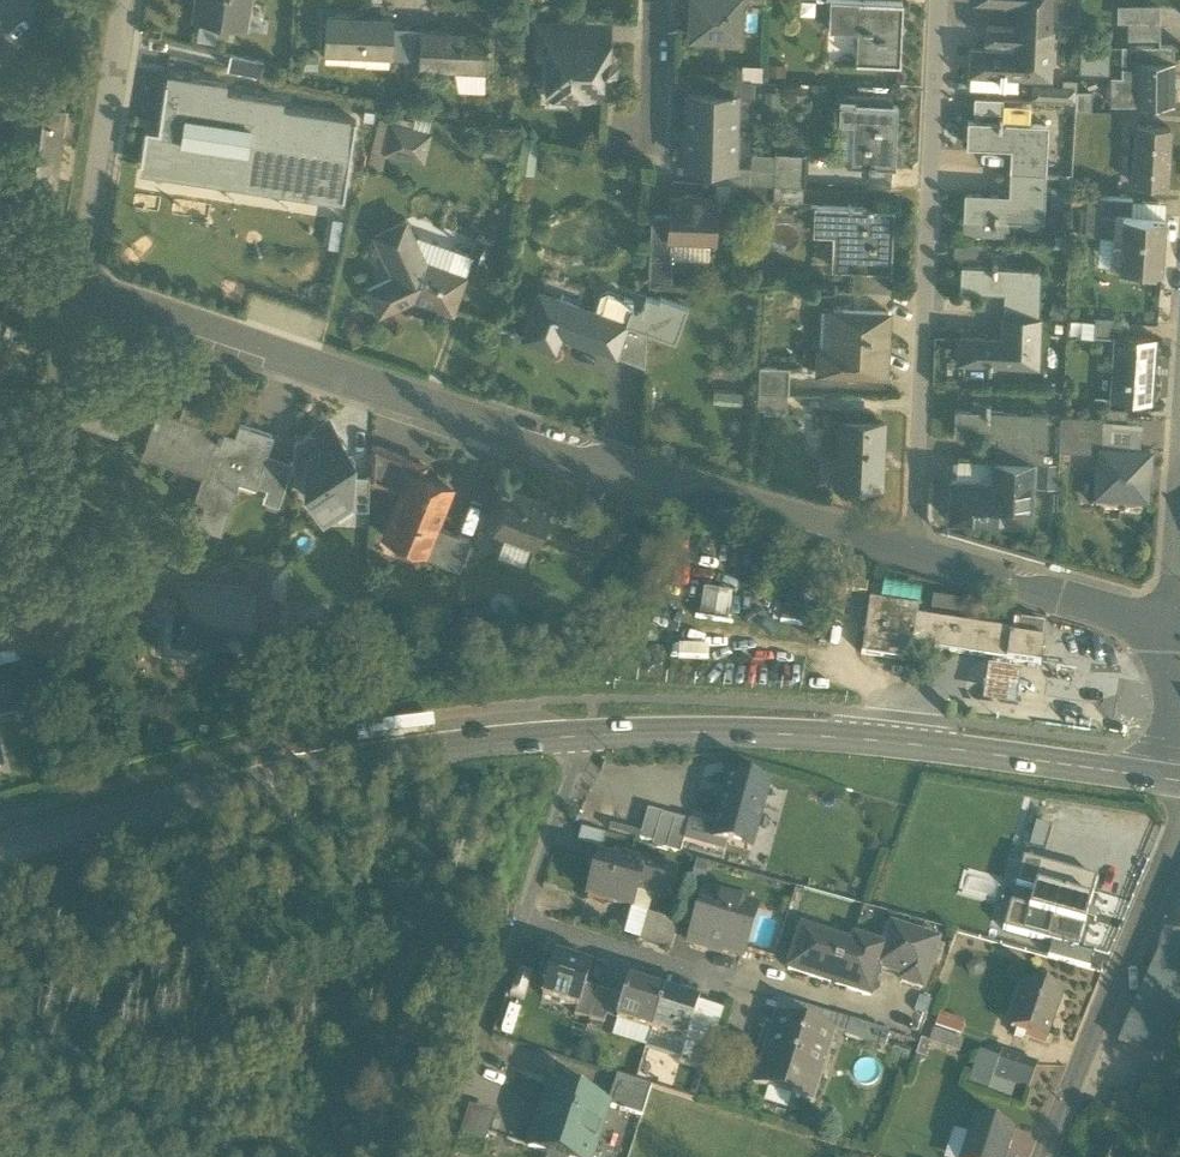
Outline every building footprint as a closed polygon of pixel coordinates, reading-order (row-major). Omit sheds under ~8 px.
[(195,15),(234,21),(237,2),(247,4),(248,0),(197,0),(195,15)] [(690,31),(737,33),(738,0),(691,0),(690,31)] [(859,29),(861,0),(832,0),(831,28),(859,29)] [(876,0),(861,0),(859,29),(858,60),(899,62),(900,33),(897,33),(899,1),(876,0)] [(1018,26),(1053,28),(1054,0),(976,0),(976,1),(1019,3),(1018,26)] [(1116,22),(1131,22),(1159,23),(1159,5),(1117,4),(1116,22)] [(390,53),(391,53),(392,24),(392,20),(355,18),(355,15),(326,14),(325,50),(390,53)] [(534,38),(548,39),(548,37),(571,38),(571,21),(535,20),(534,38)] [(607,23),(571,21),(571,38),(601,39),(607,23)] [(1130,38),(1158,38),(1159,23),(1131,22),(1130,38)] [(390,56),(405,57),(406,25),(392,24),(391,53),(390,53),(390,56)] [(422,26),(406,25),(405,57),(419,57),(421,28),(422,26)] [(987,41),(1018,42),(1018,26),(988,25),(987,41)] [(1051,75),(1053,28),(1018,26),(1018,42),(1017,50),(973,48),(972,72),(1016,74),(1051,75)] [(453,66),(485,67),(487,34),(450,32),(450,30),(421,28),(419,57),(419,64),(453,66)] [(608,54),(607,54),(600,53),(601,39),(571,38),(548,37),(548,39),(548,45),(547,81),(567,82),(567,90),(567,91),(572,97),(582,97),(587,91),(587,89),(606,90),(607,71),(608,71),(613,66),(613,59),(608,54)] [(1080,45),(1079,71),(1108,71),(1109,45),(1080,45)] [(1138,63),(1141,63),(1141,47),(1122,46),(1121,66),(1138,66),(1138,63)] [(1172,48),(1141,47),(1141,63),(1172,64),(1172,48)] [(227,66),(260,73),(263,59),(230,51),(227,66)] [(761,62),(742,62),(741,76),(761,78),(761,62)] [(1174,64),(1172,64),(1141,63),(1138,63),(1138,66),(1137,104),(1173,105),(1174,64)] [(484,88),(485,67),(453,66),(453,87),(484,88)] [(1138,66),(1121,66),(1121,76),(1110,75),(1109,103),(1137,104),(1138,66)] [(167,71),(165,81),(188,84),(189,76),(167,71)] [(1015,89),(1016,74),(972,72),(969,72),(969,87),(1015,89)] [(144,127),(140,161),(157,164),(156,169),(241,182),(242,177),(285,183),(284,189),(343,198),(355,117),(282,107),(283,99),(225,90),(226,81),(189,76),(188,84),(165,81),(165,80),(157,129),(144,127)] [(736,94),(752,94),(753,79),(717,77),(717,92),(736,92),(736,94)] [(547,89),(567,90),(567,82),(547,81),(547,89)] [(1075,86),(1030,85),(1030,99),(1075,101),(1075,90),(1075,86)] [(778,89),(763,89),(764,111),(778,110),(778,89)] [(856,98),(856,102),(893,104),(893,93),(841,90),(841,97),(856,98)] [(1091,90),(1075,90),(1075,101),(1075,110),(1091,110),(1091,90)] [(688,91),(687,127),(735,128),(736,94),(736,92),(717,92),(688,91)] [(8,180),(52,186),(63,107),(45,105),(47,94),(32,92),(31,103),(19,102),(8,180)] [(973,111),(1001,112),(1001,102),(1002,98),(973,96),(973,111)] [(856,98),(841,97),(839,97),(837,122),(839,122),(854,123),(856,102),(856,98)] [(852,163),(890,165),(892,133),(896,133),(898,104),(893,104),(856,102),(854,123),(853,159),(852,163)] [(1001,102),(1001,112),(1000,122),(1030,124),(1030,103),(1001,102)] [(414,128),(429,132),(433,118),(415,113),(412,121),(416,122),(414,128)] [(387,151),(395,121),(379,116),(371,148),(385,153),(386,153),(387,151)] [(387,151),(421,161),(429,132),(414,128),(416,122),(412,121),(396,117),(395,121),(387,151)] [(1013,147),(1012,170),(1045,172),(1047,125),(1030,124),(1000,122),(969,121),(968,145),(1013,147)] [(853,159),(854,123),(839,122),(838,158),(853,159)] [(1137,126),(1135,155),(1169,156),(1171,129),(1137,126)] [(734,163),(735,128),(687,127),(685,163),(713,164),(734,165),(734,163)] [(538,136),(522,134),(517,170),(532,172),(533,173),(538,136)] [(484,141),(481,154),(502,159),(505,146),(484,141)] [(385,153),(371,148),(367,163),(381,167),(385,153)] [(750,182),(772,183),(774,152),(751,151),(750,182)] [(779,153),(778,165),(777,183),(776,202),(805,204),(806,184),(806,167),(807,154),(779,153)] [(1166,185),(1169,156),(1135,155),(1132,182),(1166,185)] [(140,161),(139,169),(342,201),(343,198),(284,189),(285,183),(242,177),(241,182),(156,169),(157,164),(140,161)] [(713,178),(749,181),(749,164),(734,163),(734,165),(713,164),(713,178)] [(532,172),(517,170),(514,189),(529,191),(532,172)] [(965,192),(964,216),(989,218),(1008,218),(1043,220),(1045,172),(1012,170),(1010,194),(965,192)] [(714,196),(739,197),(740,181),(713,180),(712,196),(714,196)] [(772,183),(750,182),(740,181),(739,197),(771,198),(772,183)] [(708,237),(713,238),(714,196),(712,196),(701,196),(701,193),(684,193),(684,195),(670,195),(669,213),(669,236),(670,236),(708,237)] [(1086,233),(1098,234),(1100,212),(1099,212),(1100,195),(1088,194),(1086,233)] [(1100,212),(1114,213),(1114,211),(1131,213),(1132,197),(1100,195),(1099,212),(1100,212)] [(1165,199),(1132,197),(1131,213),(1164,215),(1165,199)] [(201,223),(203,200),(178,198),(176,221),(201,223)] [(817,232),(834,232),(850,233),(851,206),(818,205),(817,232)] [(890,208),(851,206),(850,233),(850,251),(849,268),(860,269),(890,270),(892,241),(888,241),(890,208)] [(1117,265),(1160,268),(1164,215),(1131,213),(1114,211),(1114,213),(1112,235),(1120,235),(1117,265)] [(649,256),(669,256),(670,236),(669,236),(669,213),(651,212),(649,256)] [(1114,213),(1100,212),(1098,234),(1112,235),(1114,213)] [(332,216),(327,245),(338,247),(342,218),(332,216)] [(988,236),(989,218),(964,216),(963,234),(988,236)] [(376,232),(396,273),(426,259),(416,236),(407,217),(376,232)] [(989,218),(988,236),(1007,236),(1008,218),(989,218)] [(446,267),(454,245),(417,232),(416,236),(426,259),(446,267)] [(470,260),(484,265),(494,239),(478,232),(470,251),(467,259),(470,260)] [(850,251),(850,233),(834,232),(834,250),(850,251)] [(1096,263),(1110,264),(1112,235),(1098,234),(1096,263)] [(1120,235),(1112,235),(1110,264),(1117,265),(1120,235)] [(669,256),(671,256),(708,257),(708,237),(670,236),(669,256)] [(954,254),(983,255),(984,241),(955,240),(954,254)] [(446,267),(426,259),(396,273),(368,286),(379,310),(415,293),(452,308),(470,260),(467,259),(470,251),(454,245),(446,267)] [(849,268),(850,251),(834,250),(833,268),(849,268)] [(669,256),(649,256),(648,277),(671,278),(671,256),(669,256)] [(1005,290),(1004,314),(1037,315),(1039,267),(962,263),(961,288),(1005,290)] [(890,291),(890,270),(860,269),(860,290),(885,291),(890,291)] [(601,292),(594,311),(599,312),(588,342),(611,350),(614,351),(624,321),(629,307),(632,299),(607,290),(601,292)] [(852,310),(884,311),(885,291),(860,290),(852,290),(852,310)] [(567,334),(588,342),(599,312),(594,311),(539,291),(524,336),(547,344),(554,326),(568,332),(567,334)] [(645,329),(645,330),(674,340),(687,305),(660,295),(659,299),(647,294),(640,311),(629,307),(624,321),(645,329)] [(834,349),(835,309),(822,309),(821,348),(822,348),(834,349)] [(834,349),(846,349),(847,310),(835,309),(834,349)] [(845,371),(883,373),(884,341),(888,341),(888,311),(884,311),(852,310),(847,310),(846,349),(845,371)] [(1035,363),(1037,315),(1004,314),(1003,337),(958,335),(957,359),(1035,363)] [(1094,334),(1116,336),(1116,334),(1127,335),(1127,321),(1095,319),(1094,334)] [(611,352),(644,364),(645,330),(645,329),(624,321),(614,351),(611,350),(611,352)] [(1125,398),(1133,399),(1133,396),(1148,398),(1152,366),(1153,366),(1156,338),(1127,335),(1116,334),(1116,336),(1111,395),(1126,396),(1125,398)] [(846,349),(834,349),(822,348),(821,370),(845,371),(846,349)] [(759,366),(758,389),(786,391),(787,368),(759,366)] [(742,389),(713,388),(712,402),(741,403),(742,389)] [(786,409),(786,391),(758,389),(757,408),(786,409)] [(192,521),(220,530),(235,484),(252,489),(254,482),(265,452),(264,451),(271,433),(239,422),(235,435),(233,442),(220,437),(222,430),(219,429),(223,417),(184,403),(180,416),(158,408),(143,453),(166,461),(169,453),(210,467),(207,475),(192,521)] [(998,434),(997,458),(1031,459),(1032,446),(1042,447),(1045,447),(1046,412),(1033,412),(1033,411),(955,408),(954,432),(998,434)] [(1084,448),(1099,449),(1099,445),(1101,446),(1103,417),(1103,415),(1060,413),(1058,447),(1084,448)] [(1103,417),(1101,446),(1140,448),(1141,419),(1103,417)] [(327,418),(310,429),(320,445),(330,440),(329,439),(337,434),(327,418)] [(840,482),(879,483),(880,451),(883,451),(885,421),(843,419),(841,455),(840,482)] [(292,469),(307,470),(308,453),(320,445),(310,429),(294,440),(292,469)] [(235,435),(222,430),(220,437),(233,442),(235,435)] [(337,434),(329,439),(330,440),(320,445),(308,453),(307,470),(306,485),(310,491),(311,491),(322,509),(331,504),(339,498),(348,499),(350,499),(351,474),(350,474),(350,473),(350,455),(337,434)] [(369,478),(396,488),(404,468),(408,457),(371,442),(369,474),(369,478)] [(1095,509),(1146,512),(1149,448),(1140,448),(1101,446),(1099,445),(1099,449),(1097,484),(1095,509)] [(1031,459),(1041,459),(1042,447),(1032,446),(1031,459)] [(1099,449),(1084,448),(1082,483),(1097,484),(1099,449)] [(277,456),(265,452),(254,482),(266,486),(277,456)] [(166,461),(207,475),(210,467),(169,453),(166,461)] [(818,480),(840,482),(841,455),(819,454),(818,480)] [(262,498),(278,504),(292,461),(277,456),(266,486),(262,498)] [(955,479),(996,481),(997,458),(957,456),(955,479)] [(1030,488),(1031,459),(997,458),(996,481),(955,479),(951,479),(950,503),(995,506),(1027,507),(1029,507),(1030,488)] [(1041,459),(1031,459),(1030,488),(1057,489),(1058,460),(1041,459)] [(426,545),(428,546),(437,525),(451,488),(404,468),(396,488),(401,490),(383,534),(384,534),(386,529),(426,545)] [(369,474),(350,473),(350,474),(351,474),(350,499),(348,499),(352,506),(368,507),(369,478),(369,474)] [(493,527),(509,486),(501,483),(486,524),(493,527)] [(531,541),(535,542),(550,502),(509,486),(493,527),(505,531),(531,541)] [(339,498),(331,504),(338,515),(352,506),(348,499),(339,498)] [(949,518),(994,520),(995,506),(950,503),(949,518)] [(1027,507),(995,506),(994,520),(1027,522),(1027,507)] [(423,554),(446,563),(457,533),(437,525),(428,546),(426,545),(424,550),(423,554)] [(386,529),(384,534),(424,550),(426,545),(386,529)] [(531,541),(505,531),(496,553),(523,563),(531,541)] [(471,538),(457,533),(446,563),(459,568),(471,538)] [(256,600),(284,602),(287,559),(258,557),(256,600)] [(194,650),(245,653),(249,592),(181,587),(179,614),(179,615),(195,616),(192,650),(194,650)] [(729,620),(734,593),(705,589),(700,615),(729,620)] [(928,614),(961,619),(963,606),(931,600),(928,614)] [(862,658),(909,665),(915,621),(917,621),(919,612),(869,604),(862,658)] [(165,618),(163,654),(167,658),(189,659),(194,655),(194,650),(192,650),(195,616),(179,615),(179,614),(169,614),(165,618)] [(934,653),(1040,669),(1044,644),(1041,644),(1016,640),(1012,640),(1012,635),(917,621),(915,621),(909,665),(931,668),(934,653)] [(1016,640),(1041,644),(1044,627),(1018,623),(1016,640)] [(0,655),(0,665),(16,662),(14,651),(0,655)] [(18,670),(16,662),(0,665),(0,674),(18,670)] [(27,711),(18,670),(0,674),(0,717),(27,711)] [(979,707),(1011,711),(1016,677),(984,672),(979,707)] [(750,852),(768,786),(731,776),(715,831),(712,841),(727,846),(750,852)] [(684,842),(689,823),(648,812),(639,842),(653,846),(652,848),(680,856),(684,842)] [(1045,849),(1051,825),(1036,821),(1030,845),(1045,849)] [(689,823),(684,842),(725,854),(727,846),(712,841),(715,831),(689,823)] [(605,836),(582,830),(578,845),(601,851),(605,836)] [(1016,887),(1035,892),(1036,888),(1091,903),(1097,880),(1023,860),(1016,887)] [(588,900),(632,911),(636,895),(651,899),(670,904),(677,875),(625,861),(623,869),(598,863),(588,900)] [(1029,910),(1028,914),(1084,930),(1091,903),(1036,888),(1035,892),(1029,910)] [(636,895),(632,911),(624,940),(640,944),(647,917),(651,899),(636,895)] [(709,948),(742,958),(755,912),(705,897),(691,943),(692,948),(704,952),(709,948)] [(1162,1065),(1179,1024),(1179,904),(1118,1045),(1162,1065)] [(1028,914),(1029,910),(1010,905),(1003,932),(1052,945),(1077,952),(1084,930),(1028,914)] [(640,944),(668,951),(675,925),(647,917),(640,944)] [(891,929),(885,950),(886,950),(879,970),(903,978),(901,984),(922,991),(937,944),(891,929)] [(870,999),(879,970),(886,950),(885,950),(854,940),(851,947),(801,931),(788,972),(870,999)] [(1093,957),(1077,952),(1052,945),(1048,959),(1090,971),(1093,957)] [(576,1011),(577,1012),(585,988),(590,971),(555,960),(542,1001),(576,1011)] [(615,1024),(650,1035),(663,994),(628,983),(623,1000),(615,1024)] [(1011,1033),(1047,1046),(1064,998),(1027,985),(1011,1033)] [(574,1018),(589,1023),(599,992),(585,988),(577,1012),(576,1011),(574,1018)] [(613,997),(599,992),(589,1023),(604,1027),(606,1021),(613,997)] [(698,1005),(663,994),(650,1035),(685,1046),(698,1005)] [(606,1021),(615,1024),(623,1000),(613,997),(606,1021)] [(836,1038),(844,1040),(849,1025),(780,1003),(776,1018),(804,1027),(836,1038)] [(723,1013),(698,1005),(685,1046),(694,1049),(701,1025),(717,1031),(723,1013)] [(771,1032),(800,1042),(804,1027),(776,1018),(771,1032)] [(936,1031),(961,1040),(966,1027),(941,1018),(936,1031)] [(645,1051),(650,1035),(617,1024),(612,1041),(645,1051)] [(701,1025),(694,1049),(710,1054),(717,1031),(701,1025)] [(889,1037),(849,1025),(844,1040),(884,1053),(889,1037)] [(793,1100),(814,1107),(836,1038),(804,1027),(800,1042),(771,1032),(753,1087),(769,1092),(771,1088),(795,1095),(793,1100)] [(681,1060),(685,1046),(650,1035),(646,1049),(681,1060)] [(930,1047),(960,1058),(964,1047),(934,1036),(930,1047)] [(685,1046),(681,1060),(689,1063),(694,1049),(685,1046)] [(911,1053),(894,1047),(890,1059),(907,1065),(911,1053)] [(1010,1100),(1014,1088),(995,1080),(1001,1063),(981,1056),(970,1086),(1010,1100)] [(1004,1057),(1001,1063),(995,1080),(1014,1088),(1030,1094),(1039,1069),(1004,1057)] [(609,1112),(641,1122),(651,1090),(635,1084),(619,1079),(609,1110),(609,1112)] [(769,1092),(793,1100),(795,1095),(771,1088),(769,1092)] [(535,1156),(594,1156),(609,1112),(609,1110),(550,1091),(530,1155),(535,1156)] [(793,1100),(769,1092),(765,1106),(788,1114),(793,1100)] [(494,1117),(468,1109),(459,1136),(485,1144),(494,1117)] [(1010,1133),(976,1122),(972,1136),(965,1156),(1003,1156),(1010,1133)] [(1117,1125),(1112,1139),(1126,1145),(1131,1131),(1117,1125)] [(972,1136),(953,1130),(945,1156),(965,1156),(972,1136)]
